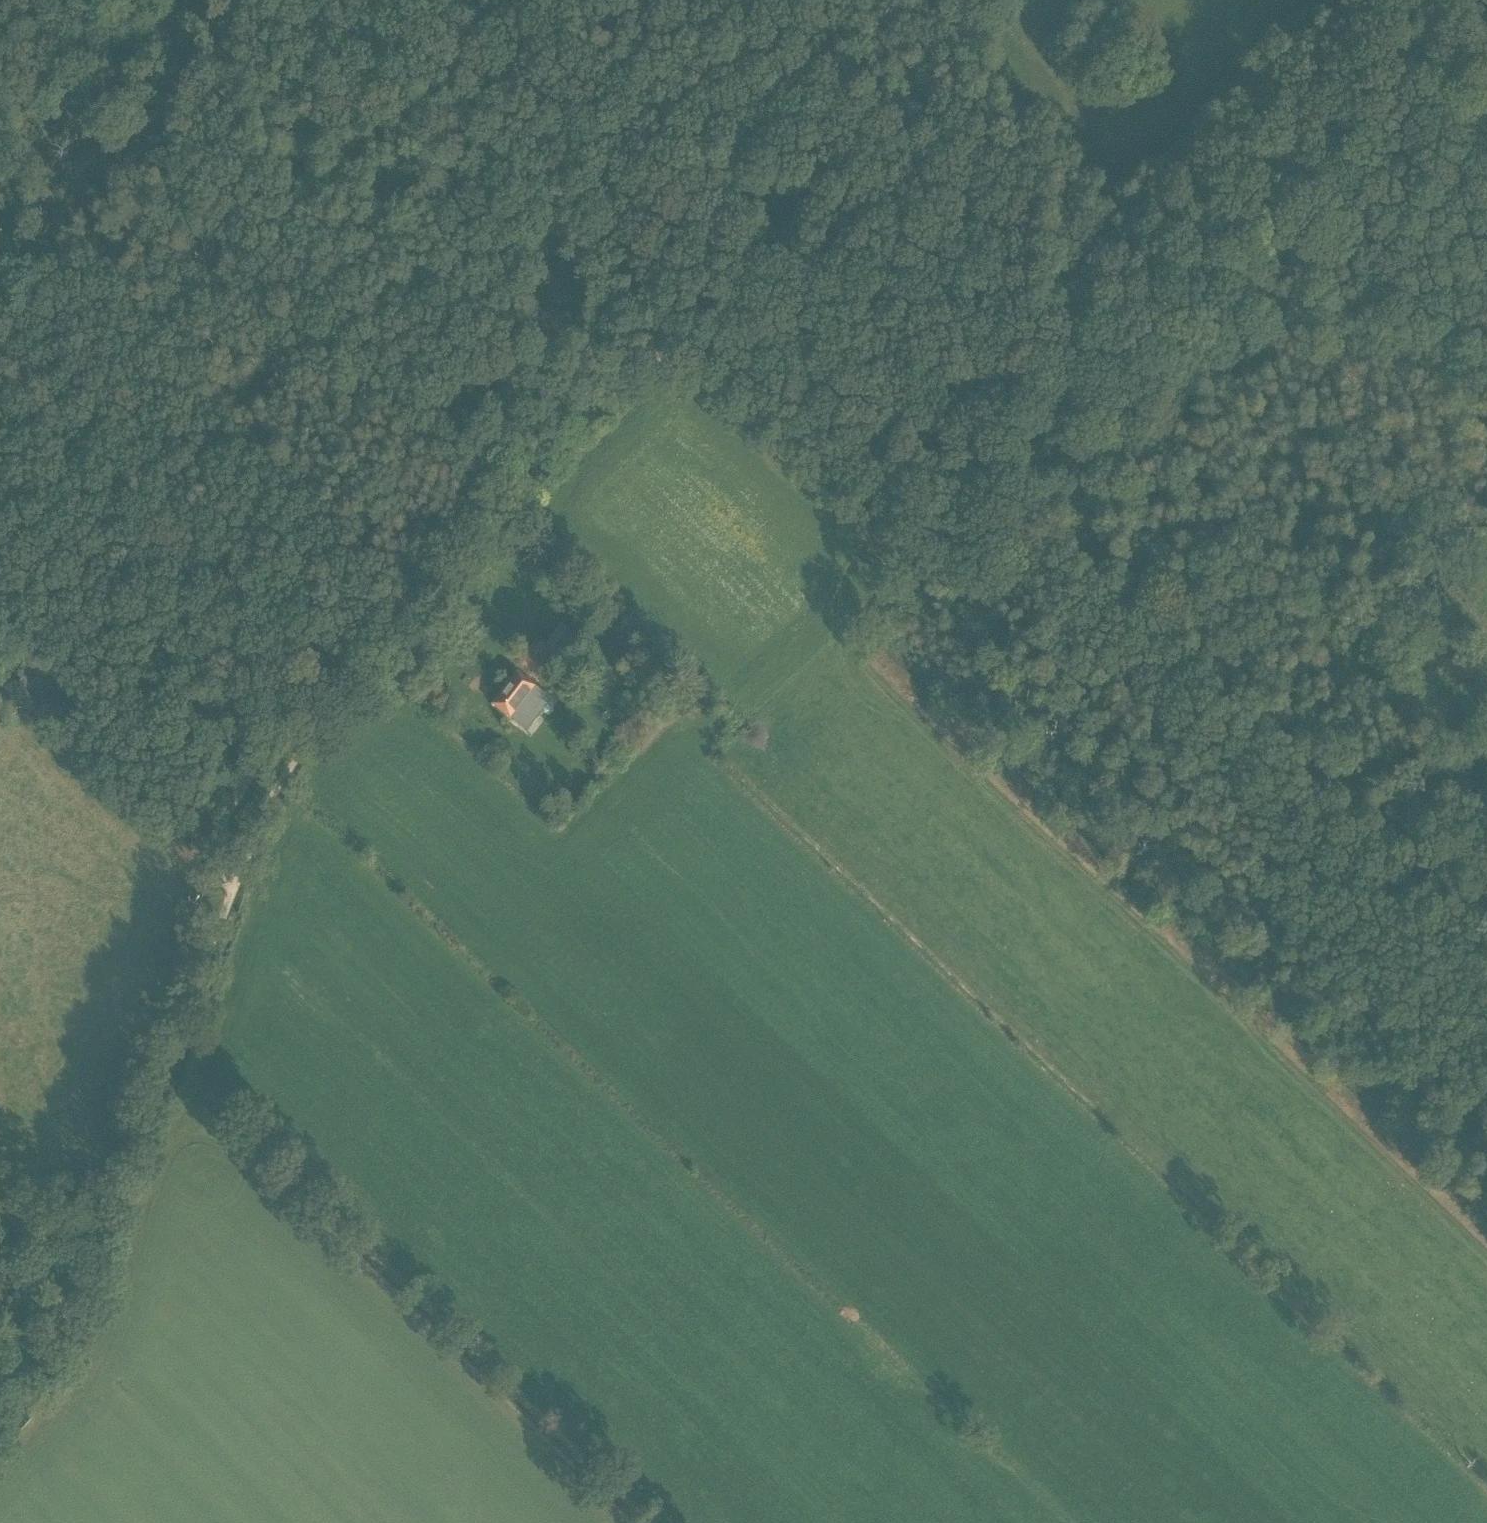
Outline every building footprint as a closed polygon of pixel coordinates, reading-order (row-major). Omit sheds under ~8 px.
[(550,640),(545,646),(541,643),(535,651),(524,665),(538,677),(550,663),(561,648),(550,640)] [(532,712),(529,710),(542,693),(518,673),(493,705),(521,727),(532,712)]
